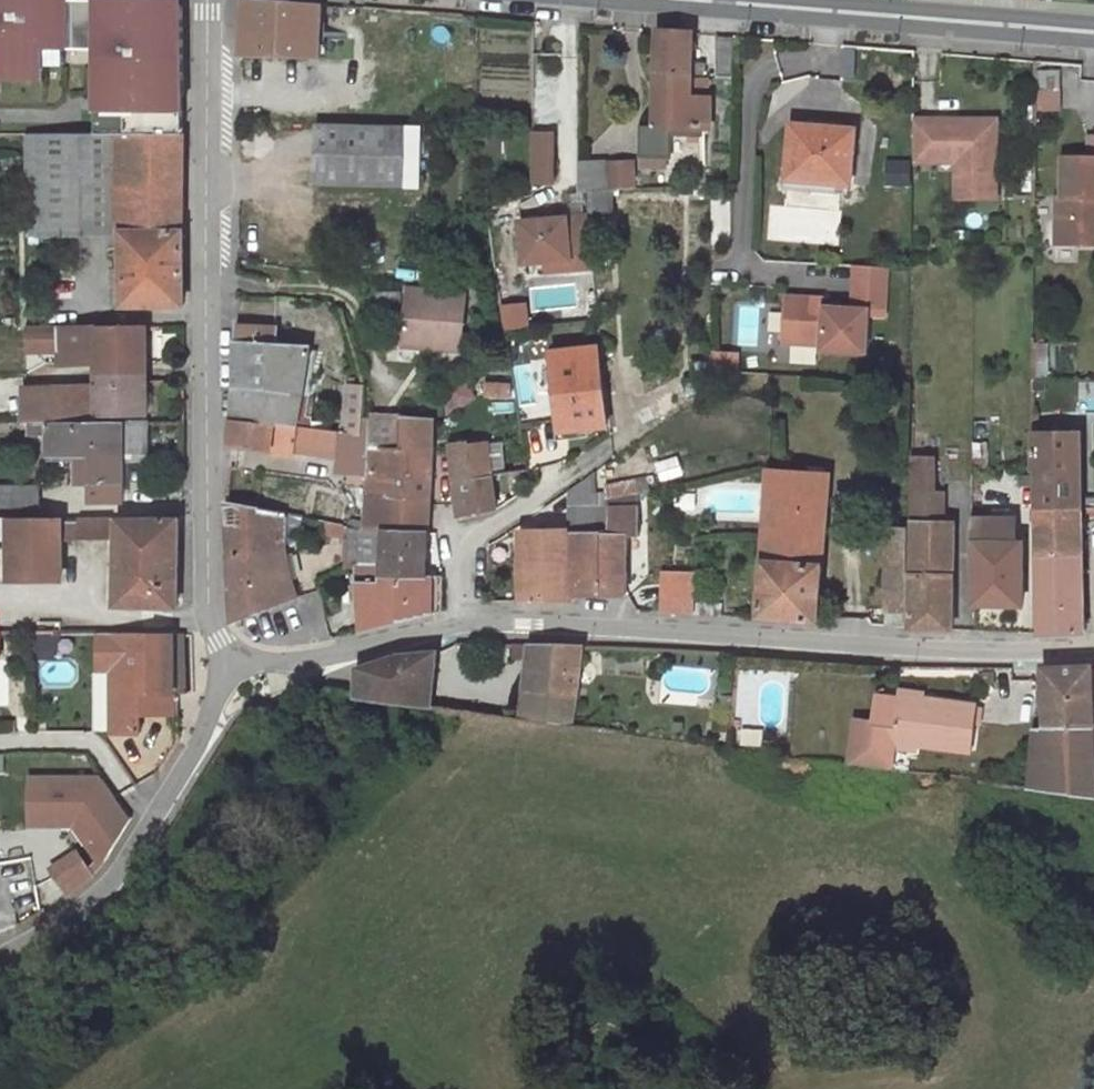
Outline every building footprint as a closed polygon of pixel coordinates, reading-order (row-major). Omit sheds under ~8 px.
[(42,80),(43,68),(66,68),(67,49),(90,48),(92,108),(119,108),(120,134),(182,135),(180,8),(172,0),(91,0),(91,2),(66,3),(66,0),(0,0),(0,80),(42,80)] [(244,25),(321,29),(321,4),(269,0),(245,0),(244,25)] [(321,29),(244,25),(244,55),(320,59),(321,29)] [(657,78),(693,80),(694,35),(658,32),(657,78)] [(719,75),(735,76),(736,39),(720,37),(719,75)] [(845,47),(845,80),(859,80),(859,47),(845,47)] [(693,80),(657,78),(656,135),(641,134),(640,165),(671,165),(671,142),(707,143),(708,132),(711,132),(712,102),(692,101),(693,80)] [(996,123),(913,122),(913,157),(955,158),(955,194),(994,195),(996,123)] [(320,125),(317,185),(401,187),(404,128),(320,125)] [(853,131),(791,127),(789,181),(850,185),(853,131)] [(126,308),(183,307),(182,135),(120,134),(31,133),(32,235),(119,234),(123,234),(126,308)] [(533,150),(552,150),(552,135),(533,135),(533,150)] [(552,150),(533,150),(533,186),(552,186),(552,150)] [(575,191),(588,190),(607,189),(607,158),(576,158),(575,191)] [(1059,247),(1093,246),(1093,160),(1066,160),(1067,204),(1057,204),(1059,247)] [(886,185),(912,186),(913,162),(887,161),(886,185)] [(633,167),(613,167),(613,186),(633,186),(633,167)] [(850,185),(789,181),(788,191),(849,195),(850,185)] [(611,189),(607,189),(588,190),(590,214),(613,210),(611,189)] [(591,268),(587,215),(519,221),(523,263),(544,261),(569,259),(569,270),(591,268)] [(569,259),(544,261),(545,272),(569,270),(569,259)] [(867,354),(869,317),(885,318),(887,268),(854,266),(852,309),(824,308),(784,306),(783,345),(823,347),(823,352),(867,354)] [(464,296),(406,292),(403,349),(458,353),(464,296)] [(824,308),(825,300),(785,298),(784,306),(824,308)] [(734,303),(734,343),(762,344),(762,303),(734,303)] [(239,346),(272,347),(273,328),(239,327),(239,346)] [(28,328),(29,355),(59,354),(59,353),(59,328),(28,328)] [(59,328),(59,353),(61,352),(97,348),(97,332),(97,328),(59,328)] [(97,348),(97,360),(147,360),(147,331),(97,332),(97,348)] [(237,403),(235,418),(296,427),(305,349),(272,347),(239,346),(237,403)] [(97,348),(61,352),(63,365),(97,360),(97,348)] [(595,351),(555,355),(563,430),(602,426),(595,351)] [(710,376),(729,377),(728,355),(710,354),(710,376)] [(97,360),(97,371),(147,370),(147,360),(97,360)] [(147,370),(97,371),(97,383),(147,383),(147,370)] [(484,396),(513,395),(509,371),(482,376),(484,396)] [(147,383),(97,383),(97,390),(97,401),(62,400),(62,391),(59,391),(60,424),(102,424),(102,416),(147,415),(147,383)] [(349,383),(347,435),(359,437),(360,420),(364,385),(349,383)] [(97,401),(97,390),(62,391),(62,400),(97,401)] [(60,424),(59,391),(26,392),(30,425),(60,424)] [(314,448),(316,431),(296,427),(235,418),(233,446),(292,453),(292,445),(314,448)] [(347,435),(343,435),(341,451),(340,475),(371,478),(392,480),(393,454),(367,454),(367,422),(360,420),(359,437),(347,435)] [(400,454),(393,454),(392,480),(371,478),(371,498),(386,498),(387,502),(427,504),(428,422),(401,421),(400,454)] [(97,439),(123,439),(123,424),(102,424),(60,424),(60,428),(49,428),(49,455),(83,454),(98,454),(97,439)] [(90,501),(122,500),(122,453),(147,452),(147,424),(123,424),(123,439),(97,439),(98,454),(83,454),(83,484),(89,484),(90,501)] [(343,435),(316,431),(314,448),(341,451),(343,435)] [(1033,474),(1037,474),(1081,471),(1080,434),(1034,436),(1033,474)] [(454,478),(492,473),(488,442),(450,446),(454,478)] [(665,482),(687,477),(682,456),(660,461),(665,482)] [(911,493),(928,493),(928,459),(911,459),(911,493)] [(762,564),(820,567),(824,474),(819,473),(766,471),(762,564)] [(1086,636),(1081,471),(1037,474),(1036,523),(1040,524),(1042,636),(1086,636)] [(493,476),(492,473),(454,478),(459,520),(497,507),(493,476)] [(572,488),(572,509),(591,509),(591,495),(591,475),(572,488)] [(0,485),(0,508),(41,507),(41,484),(0,485)] [(928,493),(911,493),(911,547),(949,549),(949,525),(940,525),(940,493),(928,493)] [(530,566),(520,565),(521,605),(575,605),(575,599),(574,551),(604,550),(603,536),(603,494),(591,495),(591,509),(572,509),(573,536),(529,536),(530,566)] [(608,536),(603,536),(604,550),(574,551),(575,599),(628,597),(627,535),(640,536),(636,494),(606,500),(608,536)] [(386,498),(371,498),(371,528),(372,531),(386,532),(427,534),(427,504),(387,502),(386,498)] [(266,550),(283,549),(287,515),(228,503),(231,560),(266,558),(266,550)] [(119,521),(119,539),(118,605),(175,604),(177,520),(119,521)] [(968,544),(973,544),(1010,544),(1010,520),(968,521),(968,544)] [(60,541),(60,521),(11,521),(10,571),(6,571),(5,581),(60,581),(60,541)] [(81,521),(60,521),(60,541),(81,541),(81,539),(81,521)] [(81,539),(91,539),(90,521),(81,521),(81,539)] [(90,521),(91,539),(111,538),(111,521),(90,521)] [(0,524),(0,545),(10,545),(10,524),(0,524)] [(904,531),(884,530),(883,614),(903,615),(904,531)] [(427,534),(386,532),(386,563),(386,576),(426,580),(427,534)] [(530,566),(529,536),(520,537),(520,565),(530,566)] [(1010,544),(973,544),(974,607),(1022,606),(1022,572),(1018,572),(1018,544),(1010,544)] [(949,549),(911,547),(910,631),(951,633),(953,549),(949,549)] [(266,558),(231,560),(234,622),(295,599),(289,576),(285,577),(283,549),(266,550),(266,558)] [(386,576),(386,563),(363,563),(364,633),(443,614),(443,582),(426,580),(386,576)] [(817,624),(820,567),(762,564),(760,622),(817,624)] [(697,617),(697,575),(665,575),(665,615),(697,617)] [(30,616),(30,633),(62,632),(61,615),(30,616)] [(20,633),(19,622),(0,623),(0,633),(20,633)] [(98,672),(108,672),(117,672),(117,688),(108,689),(109,735),(138,734),(137,708),(148,707),(149,715),(172,714),(171,631),(98,632),(98,672)] [(184,634),(175,635),(179,697),(188,696),(184,634)] [(531,660),(527,693),(578,699),(583,648),(516,646),(513,659),(531,660)] [(360,672),(359,678),(398,683),(399,678),(435,681),(437,653),(398,659),(360,672)] [(1093,798),(1093,752),(1089,670),(1042,670),(1046,732),(1036,732),(1030,790),(1093,798)] [(117,672),(108,672),(108,689),(117,688),(117,672)] [(359,678),(357,699),(433,709),(435,681),(399,678),(398,683),(359,678)] [(578,699),(527,693),(523,721),(575,728),(578,699)] [(977,709),(902,698),(901,704),(897,729),(872,726),(854,724),(849,761),(892,766),(895,745),(971,757),(977,709)] [(876,701),(872,726),(897,729),(901,704),(876,701)] [(742,744),(764,747),(766,730),(744,727),(742,744)] [(103,781),(31,782),(32,828),(65,828),(74,821),(104,864),(131,822),(103,781)] [(68,896),(92,878),(76,855),(52,871),(68,896)]
